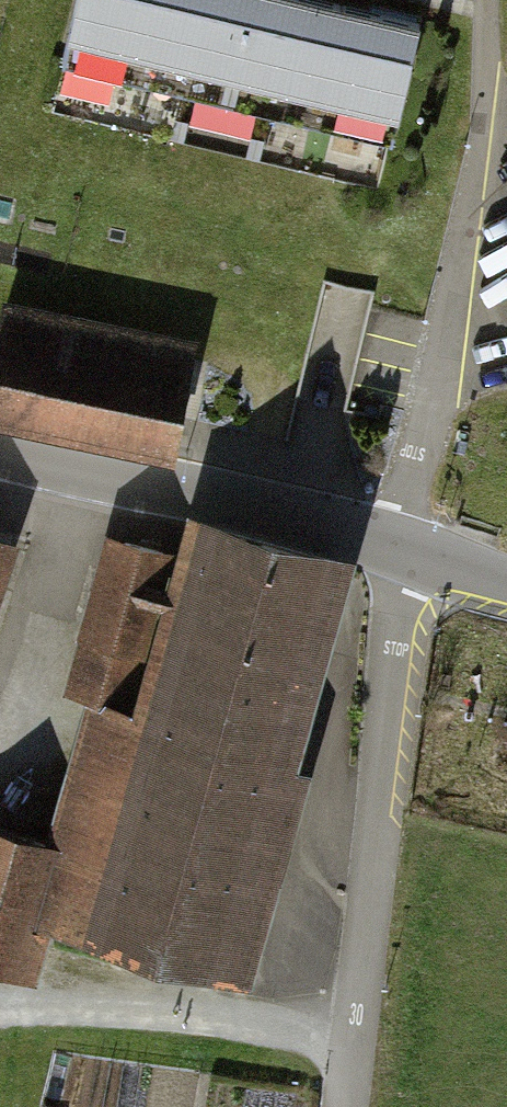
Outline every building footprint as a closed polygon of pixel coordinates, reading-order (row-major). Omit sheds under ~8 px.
[(320,0),(67,0),(53,59),(383,137),(411,21),(320,0)] [(1,296),(0,300),(0,416),(166,455),(192,341),(1,296)] [(174,552),(126,709),(297,762),(355,555),(187,509),(174,552)] [(10,539),(0,535),(0,569),(10,539)] [(126,709),(174,552),(108,535),(62,691),(86,698),(126,709)] [(126,709),(86,698),(45,840),(57,844),(31,919),(52,926),(252,984),(310,766),(297,762),(126,709)] [(45,840),(0,825),(0,972),(32,983),(52,926),(31,919),(57,844),(45,840)]
